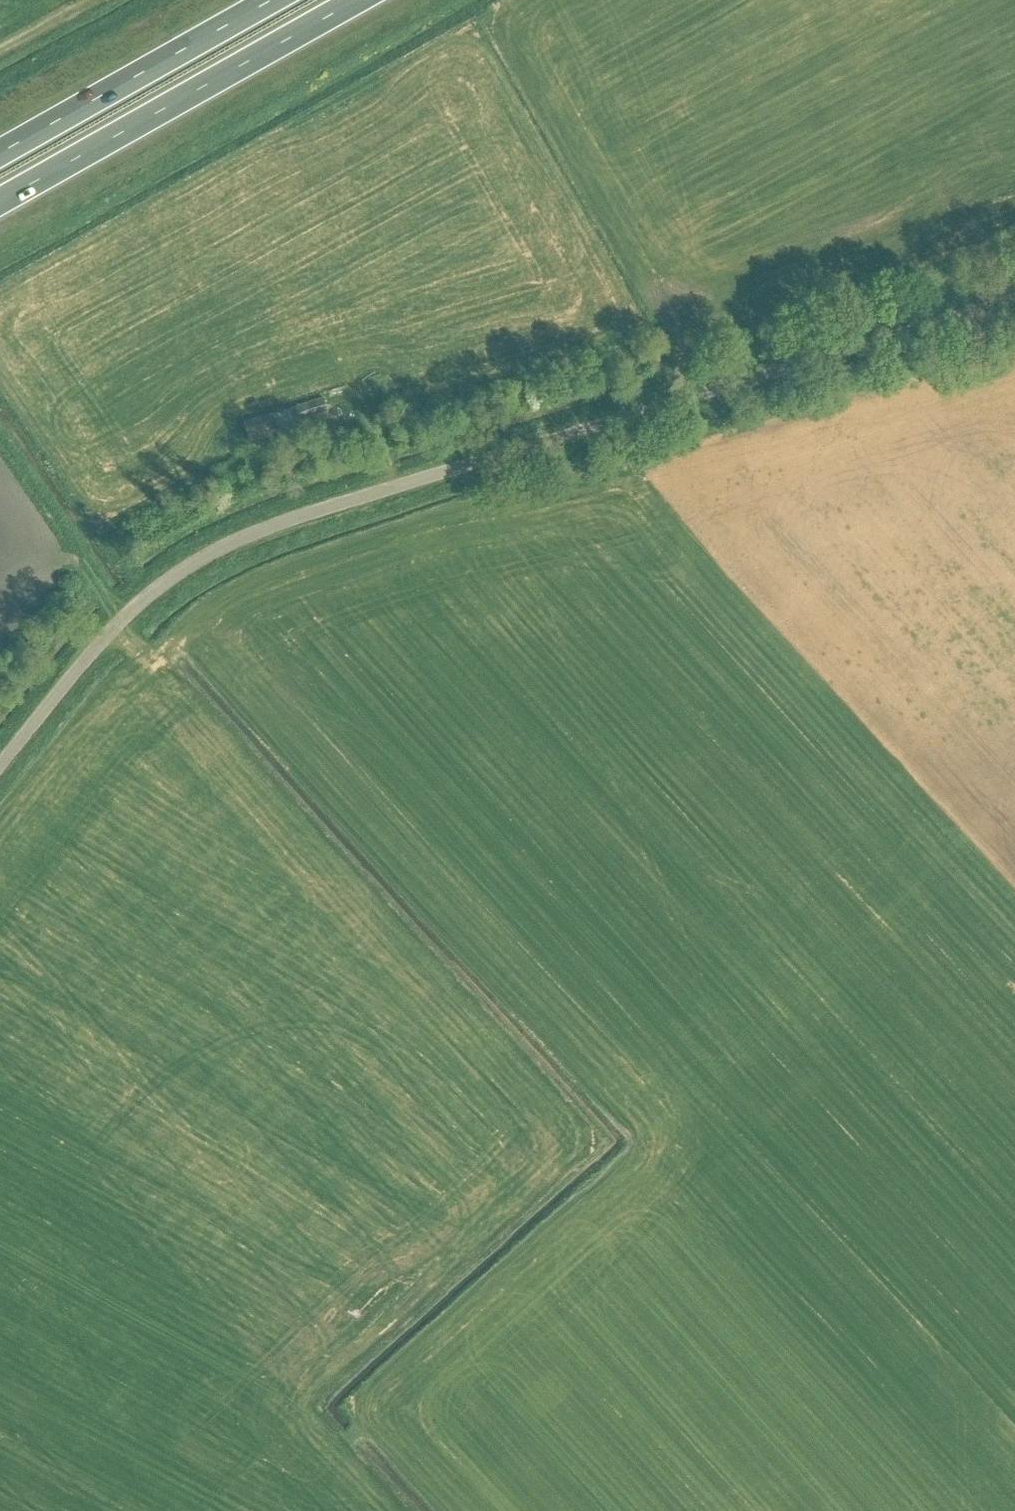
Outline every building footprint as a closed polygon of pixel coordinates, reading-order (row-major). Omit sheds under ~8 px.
[(324,398),(245,423),(251,443),(277,435),(279,440),(304,432),(301,422),(329,413),(324,398)]
